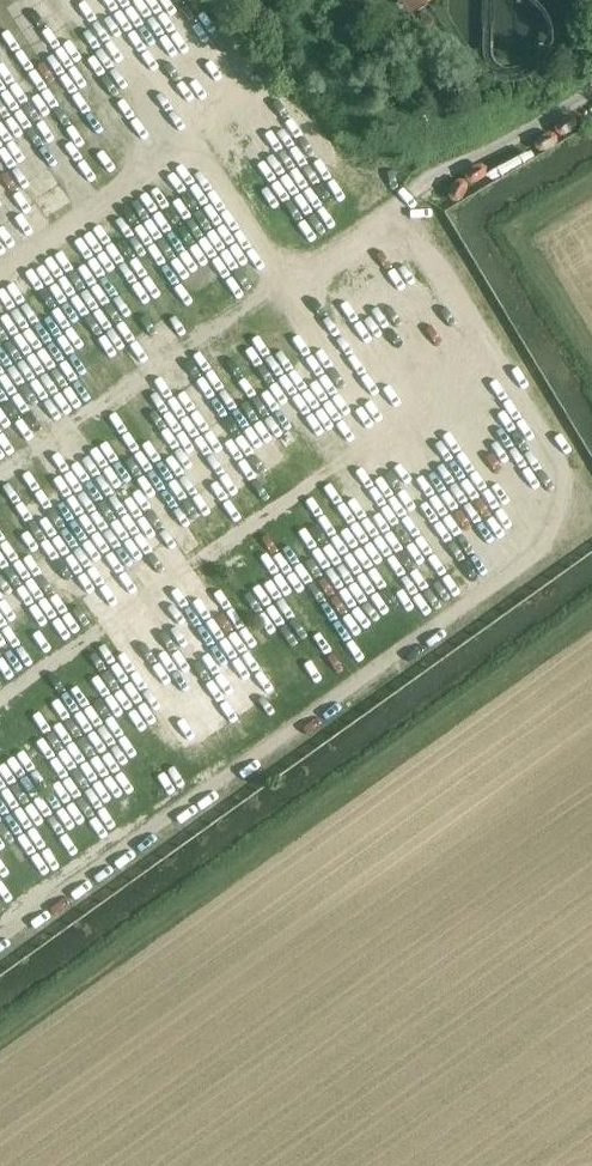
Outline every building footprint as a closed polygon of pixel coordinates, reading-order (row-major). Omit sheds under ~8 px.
[(409,20),(431,6),(439,0),(395,0),(409,20)] [(122,346),(174,428),(217,401),(165,318),(122,346)] [(326,399),(362,469),(402,448),(366,378),(326,399)] [(420,496),(424,504),(445,493),(431,467),(392,487),(402,506),(420,496)] [(376,530),(363,540),(401,595),(415,586),(376,530)] [(359,621),(387,603),(352,546),(324,564),(359,621)] [(81,649),(93,644),(79,613),(67,618),(81,649)] [(123,665),(134,660),(120,629),(109,633),(123,665)] [(85,739),(103,737),(100,721),(83,724),(85,739)] [(69,735),(14,763),(25,784),(80,756),(69,735)] [(94,746),(130,801),(146,791),(110,736),(94,746)]
